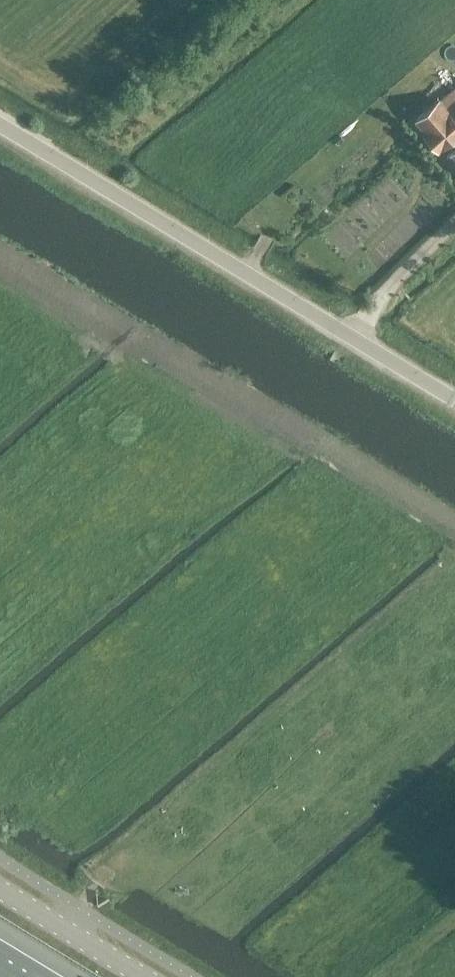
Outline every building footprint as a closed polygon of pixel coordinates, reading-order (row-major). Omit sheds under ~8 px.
[(421,132),(437,149),(454,133),(454,85),(439,99),(437,98),(415,118),(424,130),(421,132)] [(446,153),(454,163),(454,145),(446,153)]
